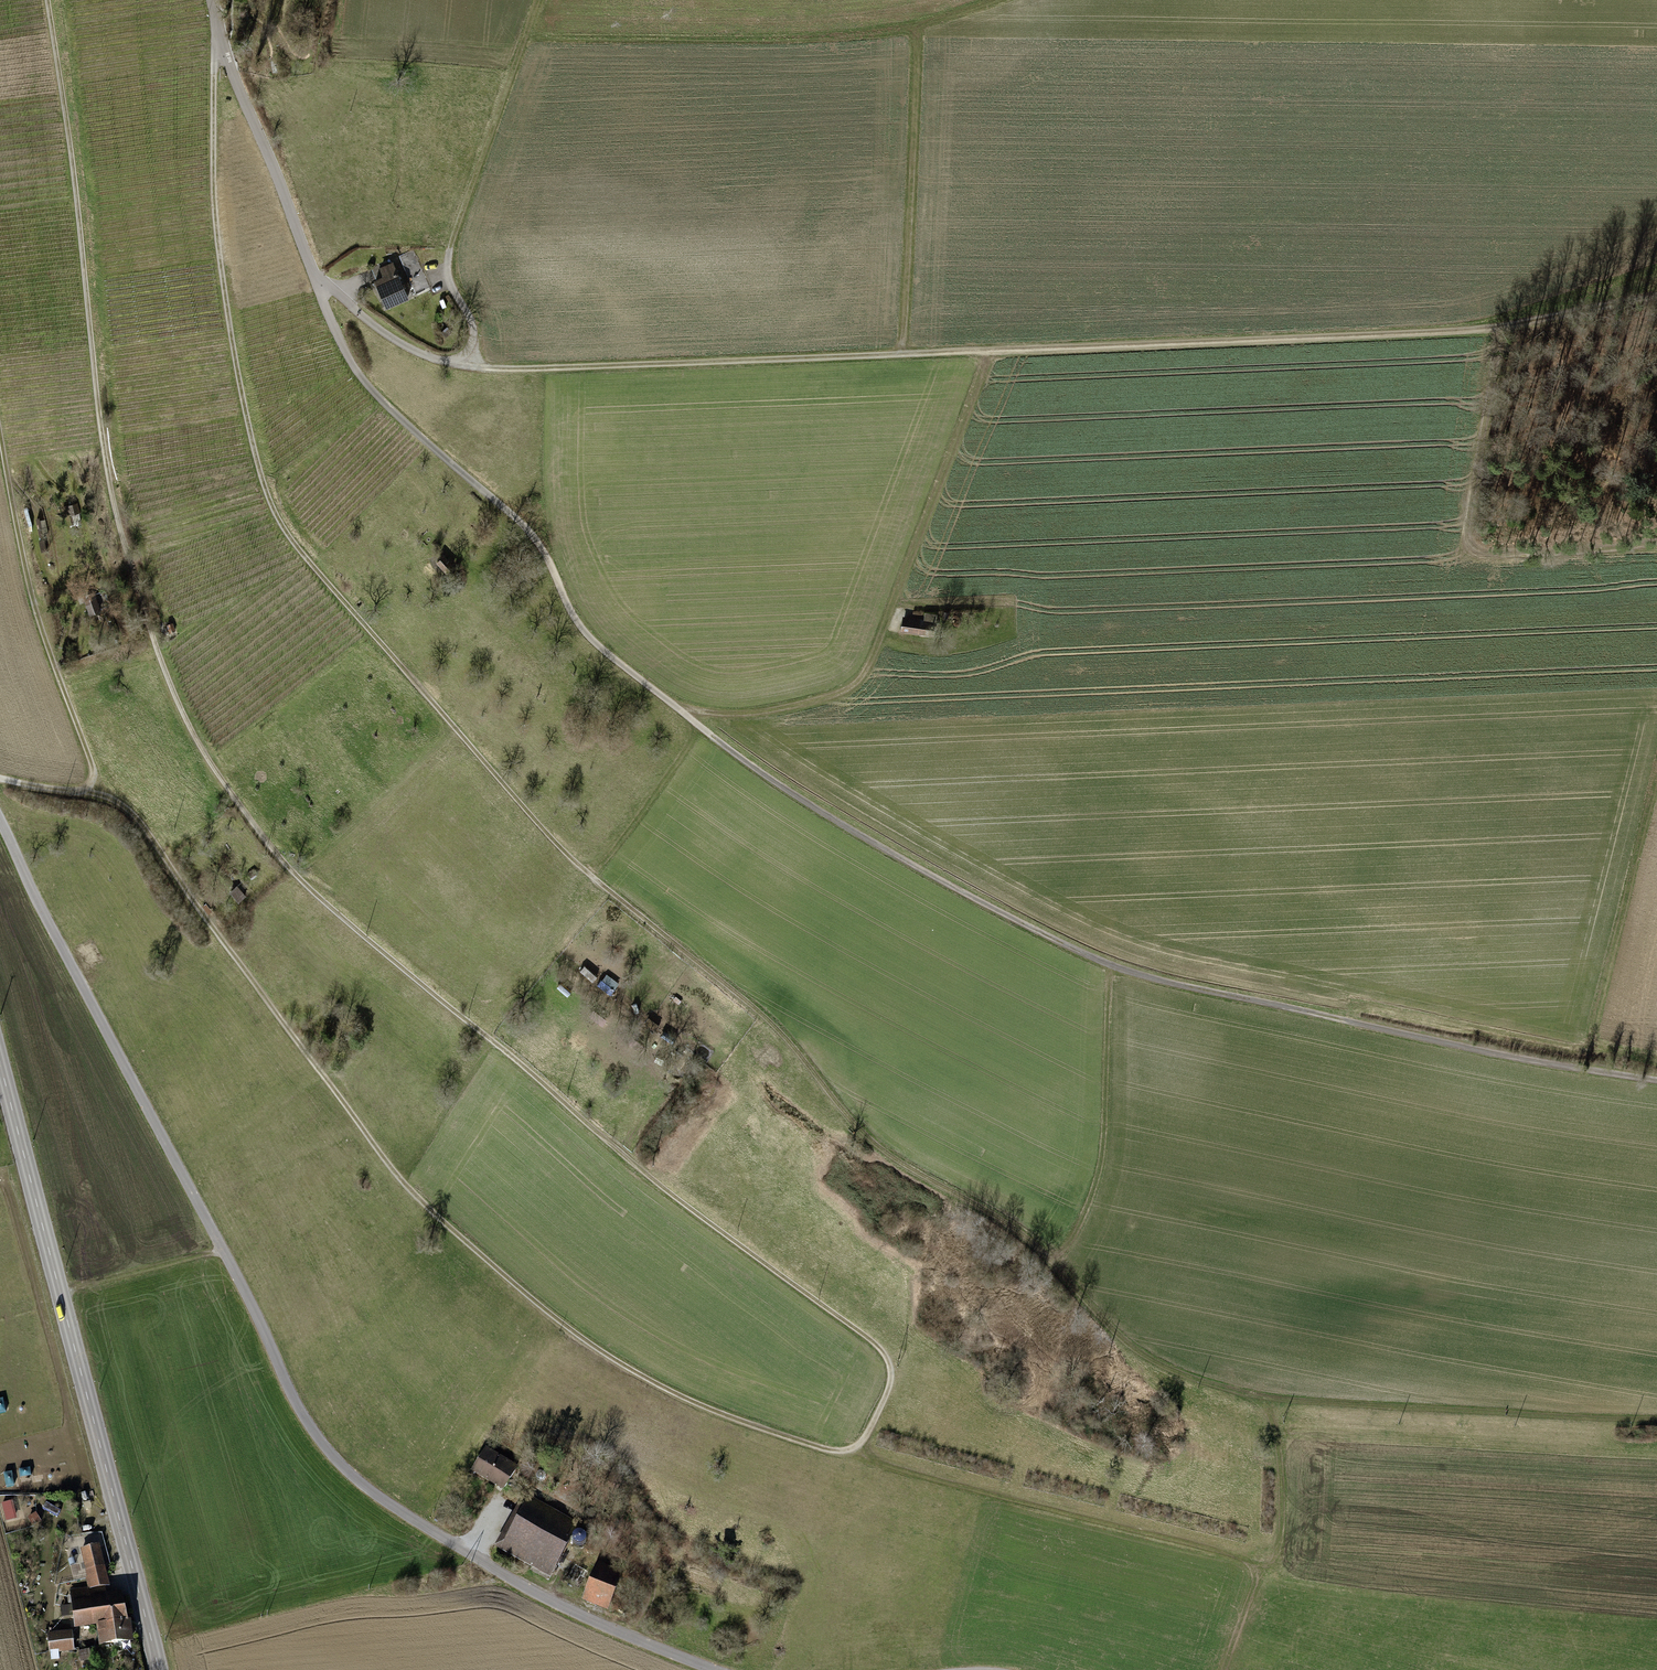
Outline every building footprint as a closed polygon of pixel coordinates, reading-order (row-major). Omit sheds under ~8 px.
[(393,263),(370,273),(387,310),(410,300),(393,263)] [(92,597),(85,600),(90,613),(97,610),(92,597)] [(934,620),(900,614),(897,633),(931,638),(934,620)] [(233,890),(240,899),(246,895),(238,885),(233,890)] [(80,945),(90,963),(101,957),(91,939),(80,945)] [(608,994),(619,986),(611,974),(599,981),(608,994)] [(486,1451),(473,1471),(503,1490),(516,1469),(486,1451)] [(3,1499),(6,1521),(18,1519),(15,1498),(3,1499)] [(526,1554),(554,1570),(578,1528),(529,1500),(502,1548),(523,1560),(526,1554)] [(30,1515),(34,1524),(42,1521),(38,1511),(30,1515)] [(585,1545),(586,1541),(585,1537),(581,1535),(577,1535),(573,1537),(572,1542),(574,1546),(577,1548),(581,1548),(585,1545)] [(96,1627),(98,1644),(133,1642),(130,1622),(126,1622),(120,1593),(106,1595),(105,1589),(109,1587),(100,1546),(78,1551),(86,1589),(69,1590),(74,1629),(96,1627)] [(597,1570),(587,1595),(610,1605),(620,1579),(597,1570)] [(46,1635),(48,1653),(73,1650),(71,1632),(46,1635)] [(91,1647),(80,1648),(81,1662),(93,1660),(91,1647)]
